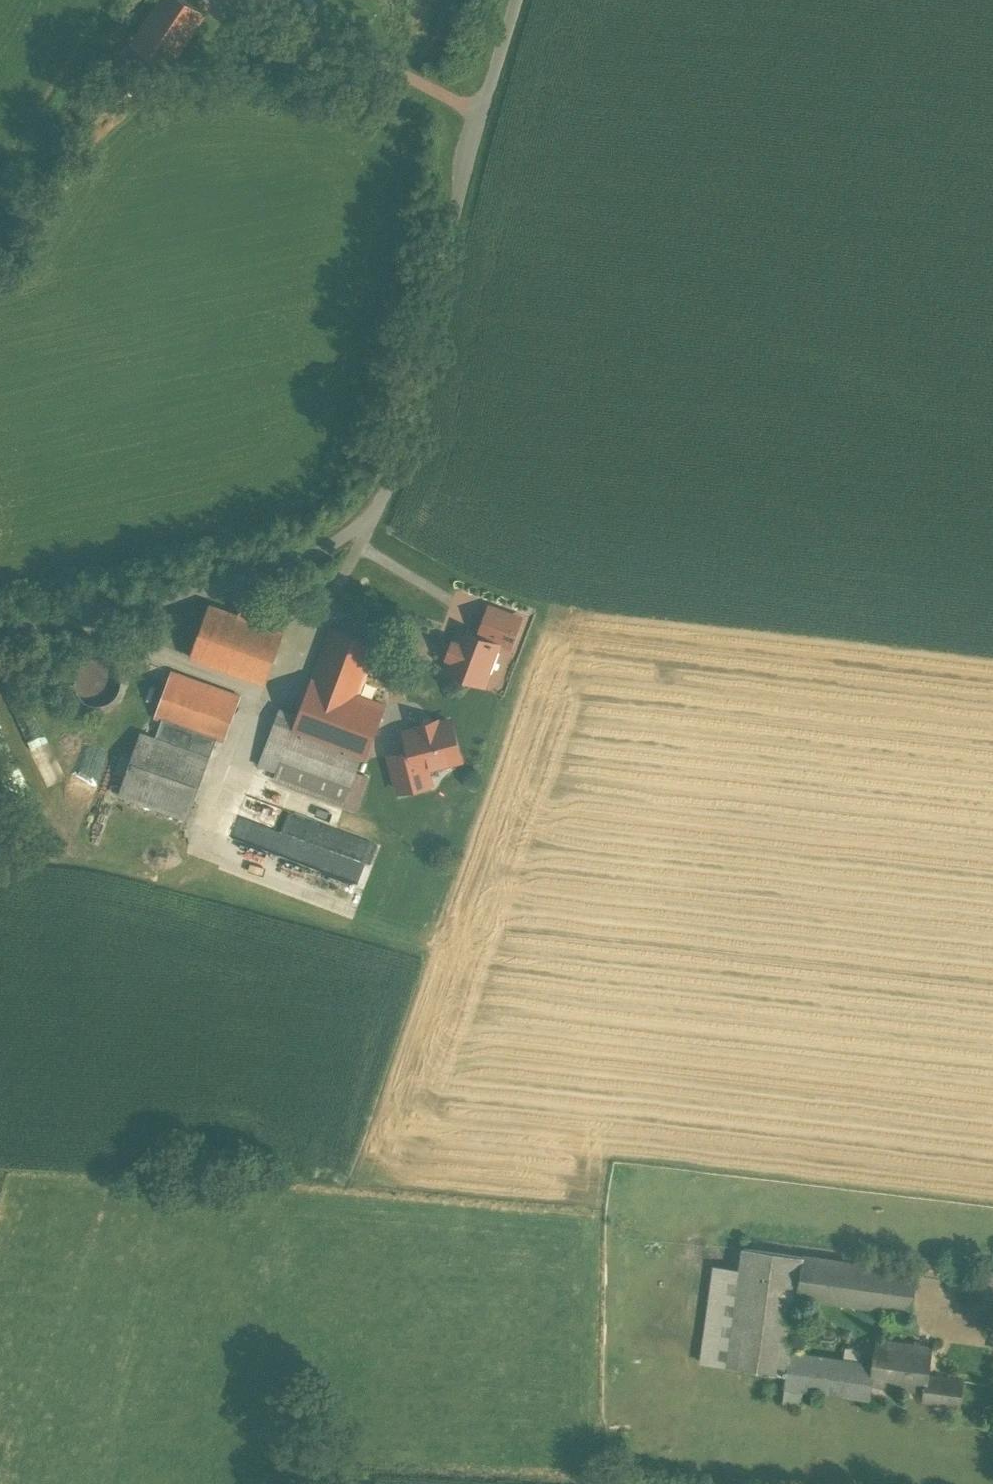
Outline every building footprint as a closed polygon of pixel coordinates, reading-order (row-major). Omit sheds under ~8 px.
[(188,0),(162,0),(133,42),(169,67),(206,12),(188,0)] [(239,614),(210,603),(191,656),(266,683),(290,615),(244,599),(239,614)] [(332,626),(299,715),(281,707),(260,763),(278,770),(283,758),(352,785),(363,756),(349,750),(367,699),(359,696),(379,644),(332,626)] [(112,659),(104,657),(96,658),(87,663),(81,670),(79,678),(79,684),(81,692),(87,699),(94,704),(105,705),(113,703),(122,695),(126,688),(126,679),(124,671),(119,664),(112,659)] [(242,696),(172,670),(156,716),(163,718),(156,738),(142,733),(120,794),(188,818),(216,738),(226,741),(242,696)] [(427,721),(367,699),(349,750),(363,756),(408,773),(427,721)] [(804,1256),(744,1248),(741,1271),(728,1366),(788,1375),(791,1353),(799,1294),(804,1257),(804,1256)] [(917,1272),(816,1258),(804,1257),(799,1294),(811,1296),(811,1297),(911,1311),(917,1272)] [(716,1268),(704,1363),(728,1366),(741,1271),(716,1268)] [(976,1270),(975,1294),(992,1297),(992,1272),(976,1270)] [(933,1347),(879,1339),(875,1367),(873,1383),(926,1391),(924,1401),(960,1406),(964,1380),(929,1375),(933,1347)] [(862,1363),(791,1353),(788,1375),(787,1385),(871,1397),(873,1383),(875,1367),(862,1365),(862,1363)]
